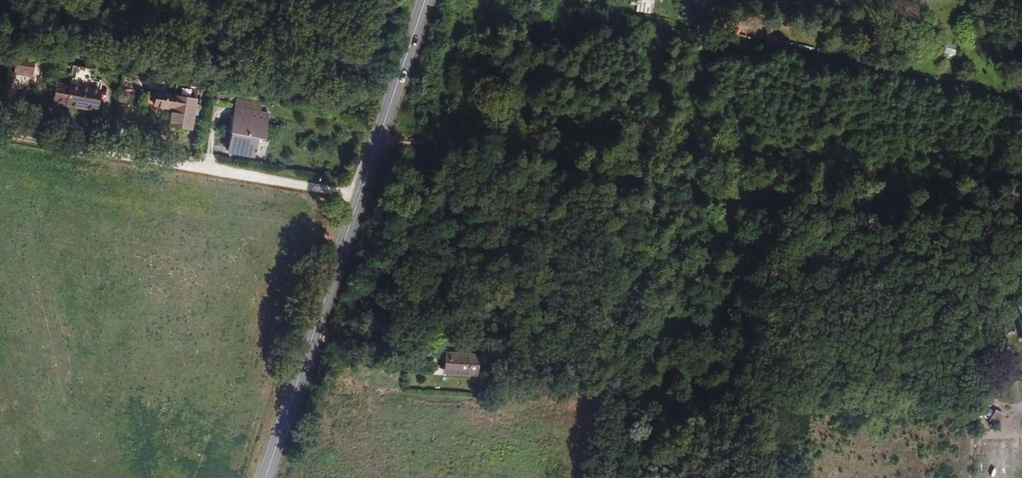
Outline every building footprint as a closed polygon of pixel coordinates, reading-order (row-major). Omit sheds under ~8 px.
[(655,13),(656,0),(637,0),(636,11),(655,13)] [(29,73),(33,72),(34,61),(34,56),(16,51),(13,69),(29,73)] [(96,82),(97,69),(71,64),(69,81),(56,79),(53,99),(96,109),(102,83),(96,82)] [(192,100),(153,92),(152,105),(168,109),(165,127),(186,131),(192,100)] [(253,107),(237,104),(227,152),(255,158),(258,144),(263,145),(269,116),(252,111),(253,107)] [(452,356),(451,378),(476,380),(477,358),(452,356)]
